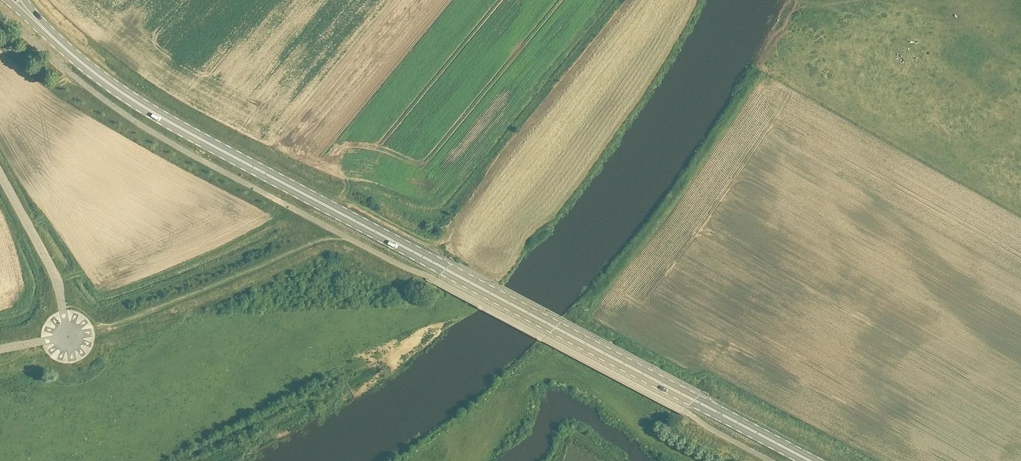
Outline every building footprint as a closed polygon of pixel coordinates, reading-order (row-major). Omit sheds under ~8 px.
[(287,213),(275,216),(277,223),(289,219),(287,213)]
